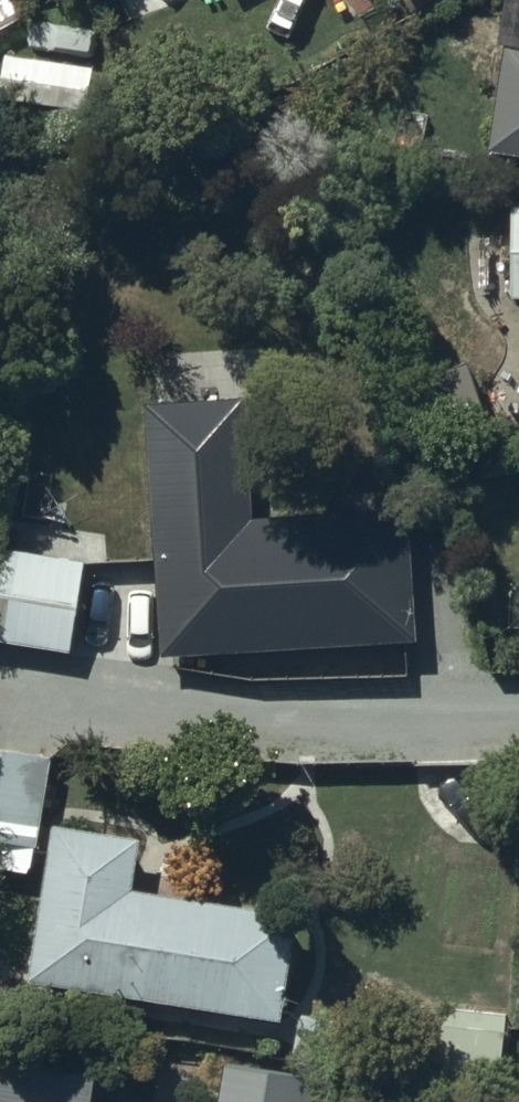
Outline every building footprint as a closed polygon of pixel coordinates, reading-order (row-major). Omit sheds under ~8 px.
[(4,53),(0,87),(0,99),(93,109),(98,64),(85,63),(89,32),(23,24),(20,55),(4,53)] [(502,28),(485,133),(518,138),(518,30),(502,28)] [(508,196),(507,283),(518,284),(518,196),(508,196)] [(477,350),(424,370),(444,426),(498,406),(477,350)] [(244,524),(236,400),(148,406),(164,648),(409,631),(401,513),(244,524)] [(0,546),(0,633),(63,643),(77,558),(0,546)] [(43,751),(0,744),(0,864),(26,868),(43,751)] [(132,843),(58,829),(33,969),(273,1011),(290,913),(125,884),(132,843)] [(502,1014),(440,1004),(432,1058),(494,1067),(502,1014)] [(0,1057),(0,1101),(86,1101),(91,1072),(0,1057)] [(213,1101),(303,1101),(307,1076),(220,1061),(213,1101)]
